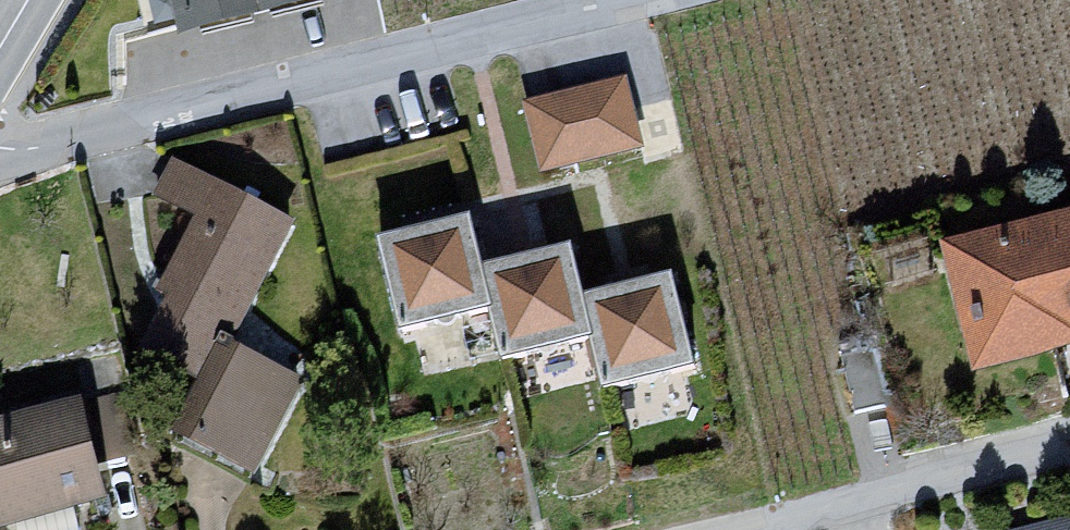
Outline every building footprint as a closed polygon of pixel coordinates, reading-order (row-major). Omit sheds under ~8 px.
[(190,25),(262,7),(260,0),(184,0),(190,25)] [(624,83),(529,106),(545,170),(640,146),(631,110),(624,83)] [(225,383),(196,437),(252,466),(255,468),(297,385),(232,352),(236,343),(229,339),(290,223),(175,163),(158,196),(205,220),(179,270),(173,281),(171,280),(163,296),(165,297),(163,299),(162,301),(161,303),(161,305),(160,307),(161,309),(161,312),(162,314),(163,316),(165,317),(167,319),(152,346),(210,375),(225,383)] [(483,271),(484,271),(472,220),(436,229),(434,228),(431,228),(429,228),(426,228),(424,229),(422,230),(420,232),(418,234),(382,243),(404,332),(492,311),(483,271)] [(1055,339),(1069,335),(1069,225),(1055,229),(1054,226),(1007,238),(1007,241),(959,253),(985,356),(1055,339)] [(518,263),(484,271),(483,271),(492,311),(505,361),(593,340),(595,339),(585,300),(573,249),(537,258),(535,257),(532,257),(529,257),(527,257),(524,258),(522,259),(520,261),(518,263)] [(595,339),(593,340),(605,390),(696,368),(674,278),(638,287),(636,286),(634,286),(631,285),(629,286),(627,286),(624,287),(622,288),(621,290),(619,292),(585,300),(595,339)] [(842,356),(856,414),(888,406),(874,348),(842,356)] [(74,409),(0,427),(0,529),(104,529),(97,501),(89,468),(88,466),(74,409)]
